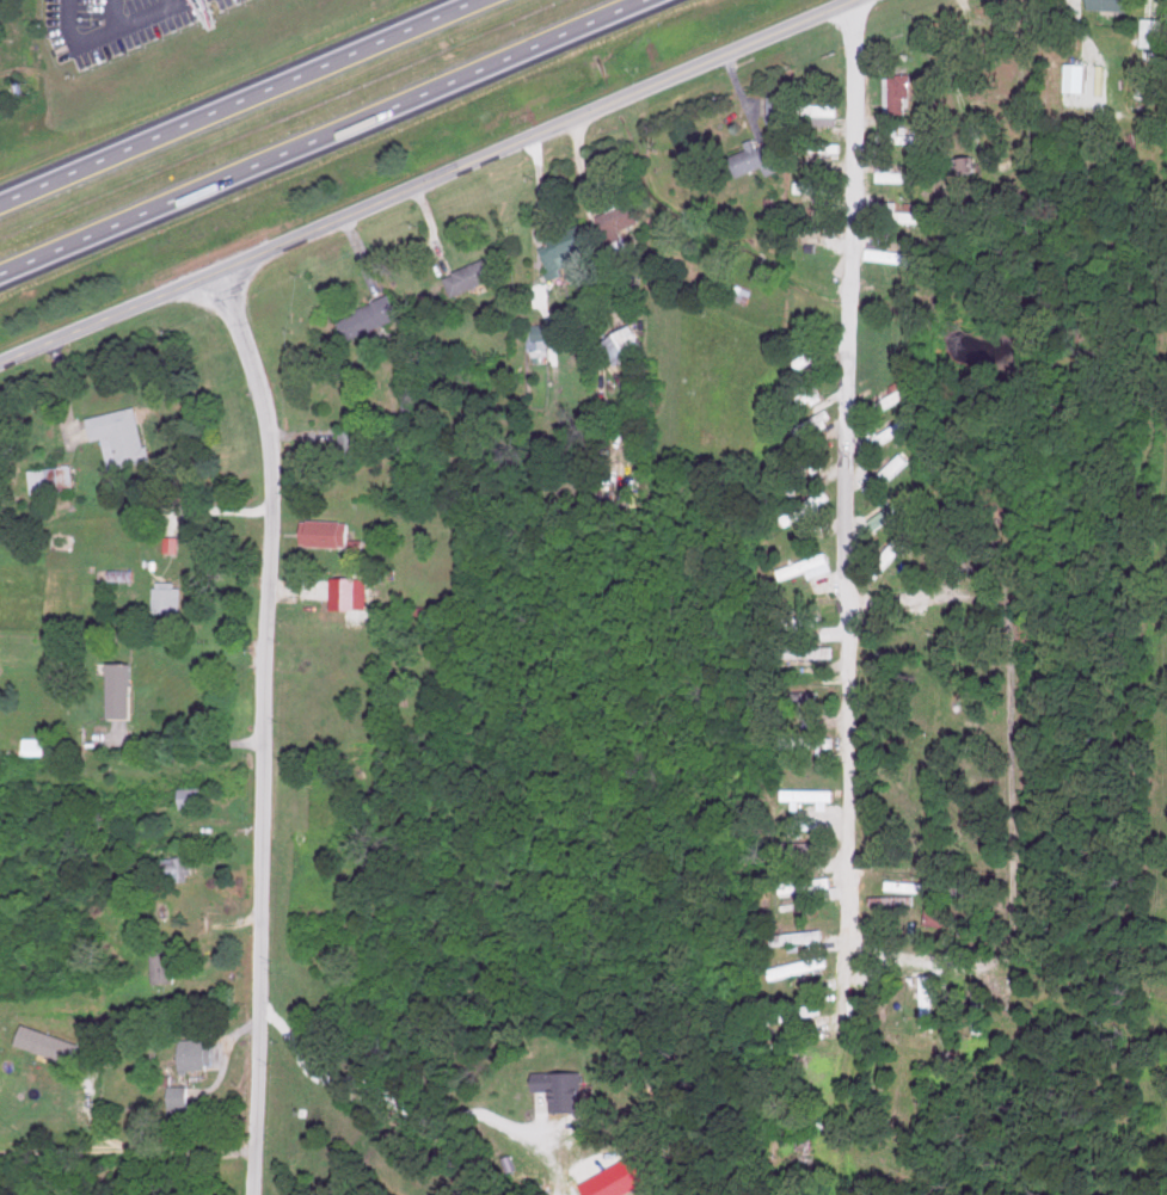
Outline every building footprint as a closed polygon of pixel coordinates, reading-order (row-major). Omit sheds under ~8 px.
[(1136,10),(1136,0),(1092,0),(1092,8),(1136,10)] [(1164,17),(1144,17),(1143,45),(1163,46),(1164,17)] [(1091,62),(1065,62),(1064,90),(1090,90),(1091,62)] [(1107,63),(1098,63),(1097,93),(1106,93),(1107,63)] [(912,74),(886,74),(887,113),(906,112),(906,95),(912,95),(912,74)] [(839,104),(799,102),(799,114),(839,115),(839,104)] [(920,134),(878,133),(878,141),(920,142),(920,134)] [(765,166),(768,174),(780,169),(771,143),(760,147),(757,138),(747,142),(750,151),(734,157),(741,175),(765,166)] [(967,157),(968,171),(978,171),(977,156),(967,157)] [(895,161),(879,160),(878,180),(909,181),(909,171),(894,171),(895,161)] [(840,193),(840,182),(796,181),(795,192),(840,193)] [(881,209),(875,209),(875,220),(929,222),(929,211),(899,210),(900,200),(881,200),(881,209)] [(606,235),(643,223),(636,201),(598,213),(606,235)] [(597,253),(587,223),(550,235),(552,243),(541,247),(551,278),(564,273),(561,265),(597,253)] [(918,249),(918,239),(901,240),(902,249),(918,249)] [(869,258),(918,264),(919,252),(891,250),(892,243),(871,241),(869,258)] [(454,295),(507,274),(499,254),(446,274),(454,295)] [(404,316),(394,293),(339,318),(349,340),(404,316)] [(530,357),(549,356),(548,323),(529,324),(530,357)] [(619,365),(648,348),(634,324),(605,341),(619,365)] [(824,398),(818,385),(789,399),(793,408),(812,399),(814,403),(824,398)] [(909,398),(906,389),(864,406),(867,415),(909,398)] [(89,416),(93,440),(105,437),(111,469),(150,461),(139,406),(89,416)] [(835,418),(831,408),(791,426),(795,436),(835,418)] [(914,426),(909,416),(868,437),(873,447),(914,426)] [(864,488),(872,496),(911,460),(904,451),(864,488)] [(826,461),(822,452),(787,467),(791,476),(801,471),(802,472),(826,461)] [(76,490),(75,466),(32,467),(32,491),(76,490)] [(920,501),(913,489),(885,505),(887,509),(871,518),(876,526),(920,501)] [(826,511),(822,503),(834,498),(830,490),(781,513),(787,524),(813,512),(816,516),(826,511)] [(352,540),(352,520),(305,518),(305,544),(355,546),(355,540),(352,540)] [(867,571),(878,580),(911,539),(900,531),(867,571)] [(812,577),(836,570),(830,551),(777,568),(780,580),(810,570),(812,577)] [(336,608),(370,608),(369,576),(335,577),(336,608)] [(156,612),(182,612),(183,582),(156,581),(156,612)] [(779,628),(824,626),(824,614),(779,617),(779,628)] [(836,645),(794,645),(794,656),(836,656),(836,645)] [(110,715),(134,715),(135,661),(112,660),(110,715)] [(782,747),(822,746),(822,750),(837,749),(836,736),(782,737),(782,747)] [(56,738),(26,738),(25,754),(56,754),(56,738)] [(183,806),(207,805),(206,786),(182,786),(183,806)] [(784,800),(837,800),(837,789),(784,788),(784,800)] [(193,879),(192,855),(154,857),(155,880),(193,879)] [(781,881),(782,892),(835,887),(834,875),(781,881)] [(954,909),(928,907),(927,925),(954,926),(954,909)] [(812,948),(825,946),(822,928),(778,934),(779,944),(811,940),(812,948)] [(154,940),(156,982),(176,981),(175,940),(154,940)] [(832,966),(829,954),(767,968),(770,979),(832,966)] [(943,999),(942,976),(923,977),(924,1026),(936,1025),(936,1000),(943,999)] [(824,1013),(823,1003),(778,1009),(780,1020),(824,1013)] [(20,1045),(78,1060),(83,1040),(25,1025),(20,1045)] [(182,1039),(183,1067),(217,1066),(216,1039),(182,1039)] [(586,1110),(586,1070),(536,1071),(537,1090),(554,1089),(555,1111),(586,1110)] [(193,1111),(192,1085),(171,1085),(172,1112),(193,1111)] [(640,1155),(586,1179),(593,1194),(627,1194),(652,1184),(640,1155)]
